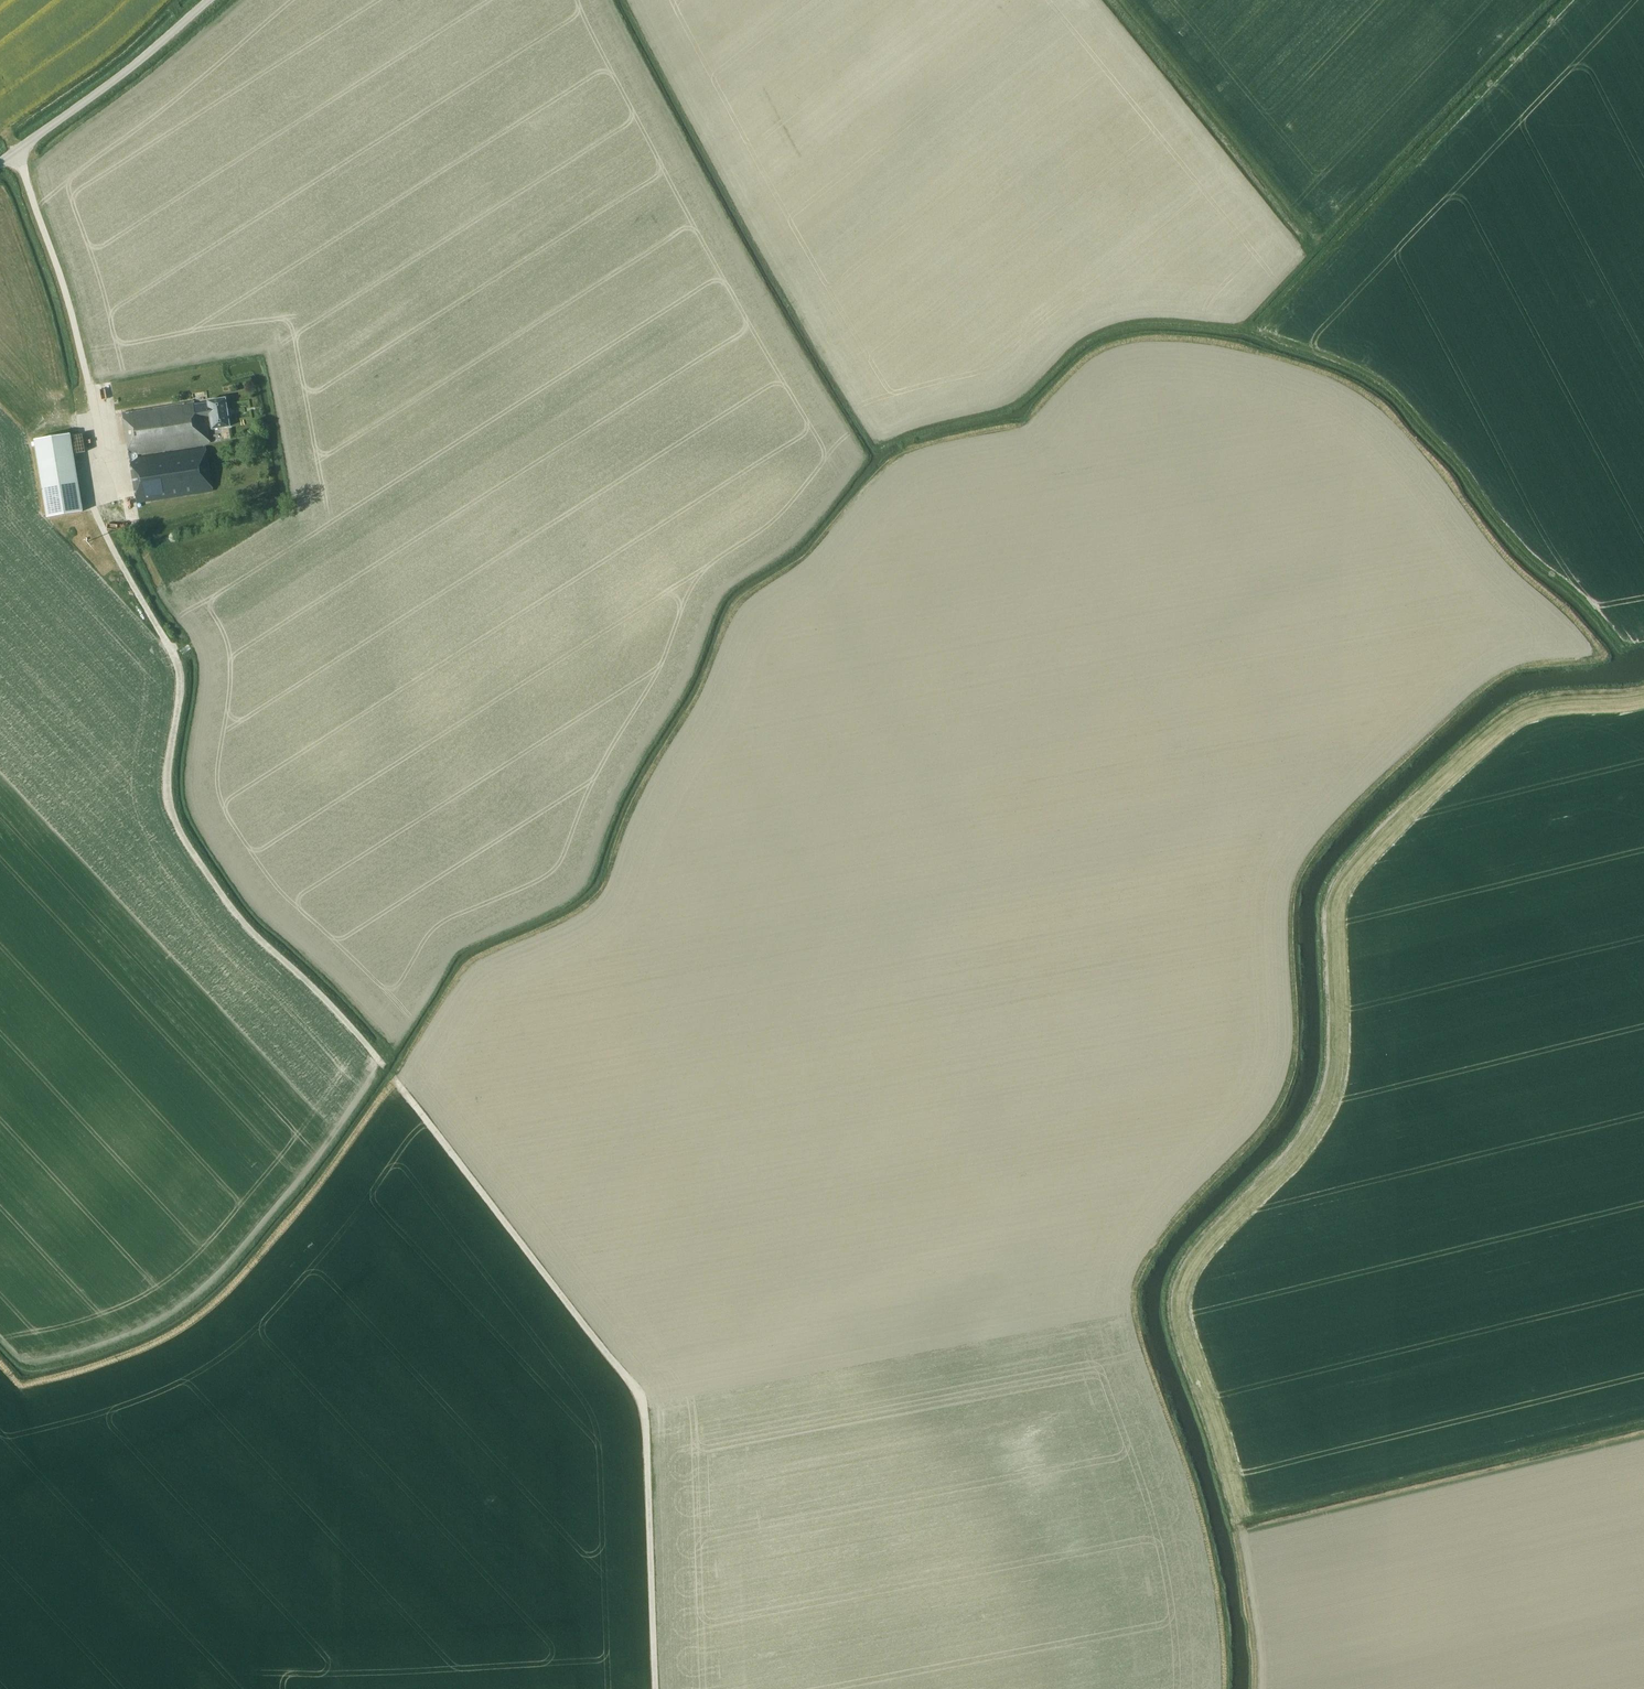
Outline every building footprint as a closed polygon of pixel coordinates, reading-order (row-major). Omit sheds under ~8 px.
[(225,398),(207,400),(208,403),(194,405),(194,402),(122,413),(136,502),(213,491),(205,444),(210,443),(206,418),(210,417),(212,429),(229,426),(225,398)] [(34,439),(47,517),(82,511),(70,433),(34,439)]
